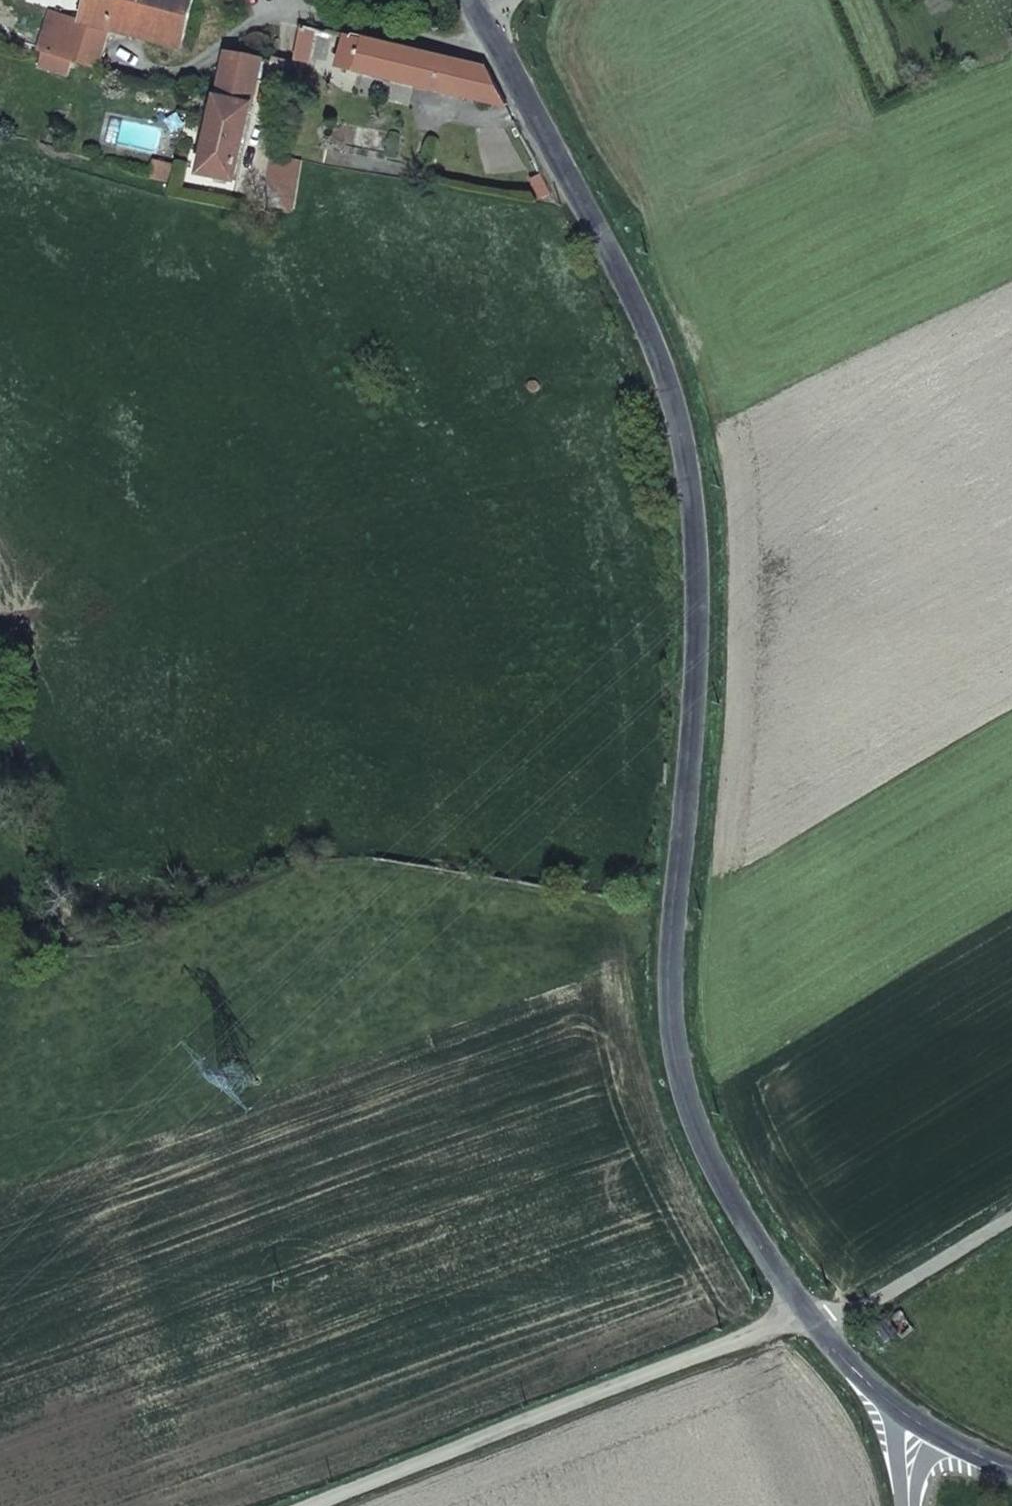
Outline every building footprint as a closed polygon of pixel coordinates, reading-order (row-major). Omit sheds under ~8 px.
[(111,27),(187,46),(198,0),(90,0),(85,19),(85,21),(111,27)] [(68,35),(62,57),(75,61),(101,69),(111,27),(85,21),(85,19),(72,16),(68,35)] [(41,51),(62,57),(68,35),(47,30),(41,51)] [(506,106),(486,67),(423,53),(347,36),(340,70),(506,106)] [(264,58),(232,51),(231,51),(201,172),(233,180),(264,58)] [(271,153),(258,214),(282,219),(297,157),(271,153)]
